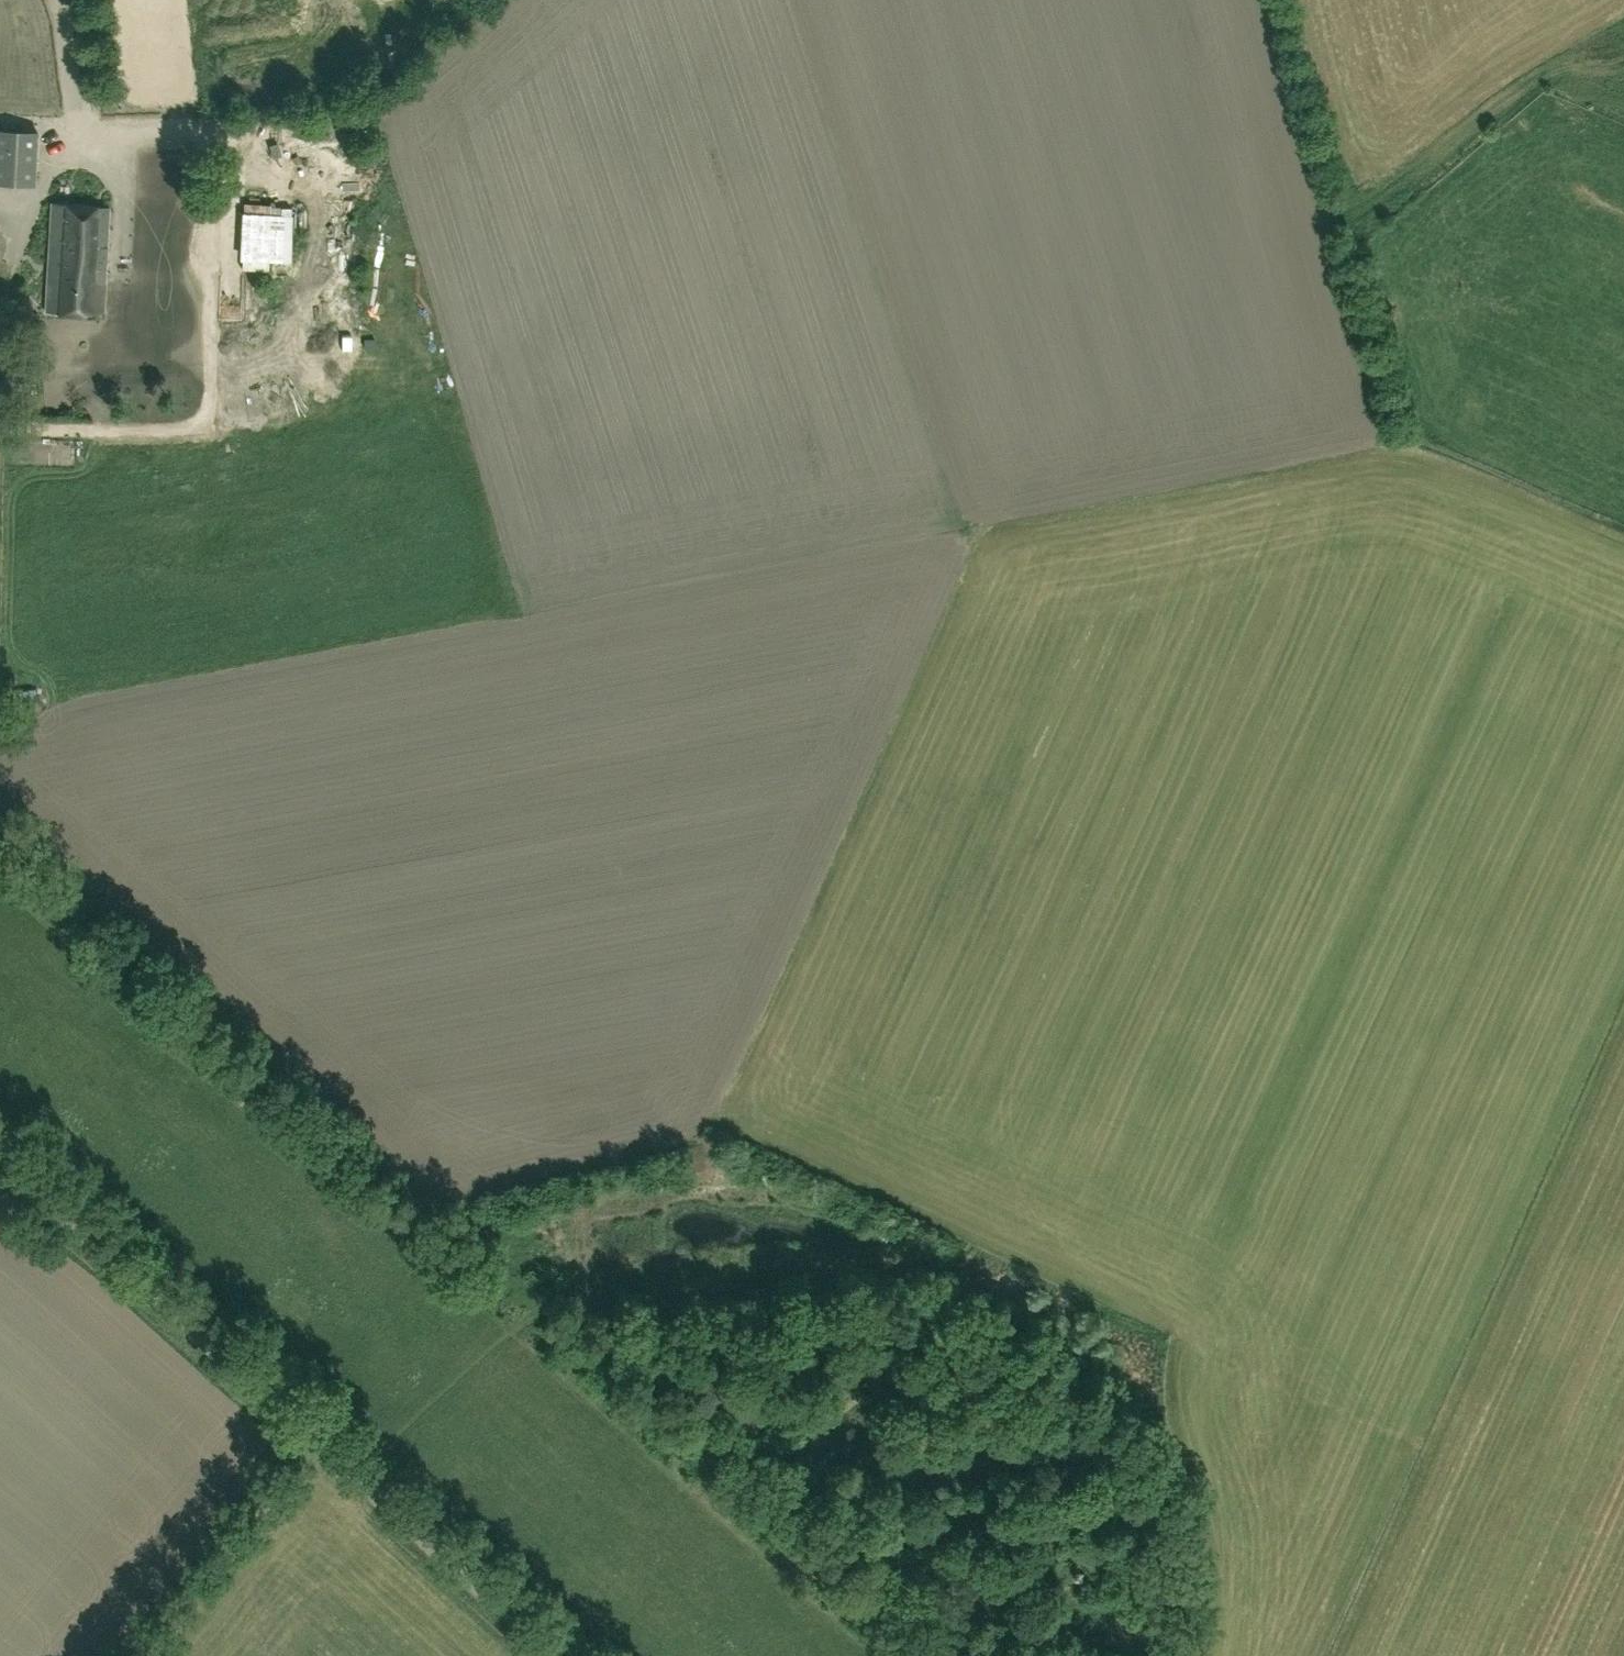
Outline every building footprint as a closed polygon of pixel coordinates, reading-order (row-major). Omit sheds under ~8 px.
[(0,128),(0,181),(34,183),(36,130),(0,128)] [(102,312),(108,207),(51,201),(46,311),(102,312)] [(279,214),(277,236),(295,238),(297,216),(279,214)] [(238,271),(227,272),(227,296),(238,295),(238,271)]
